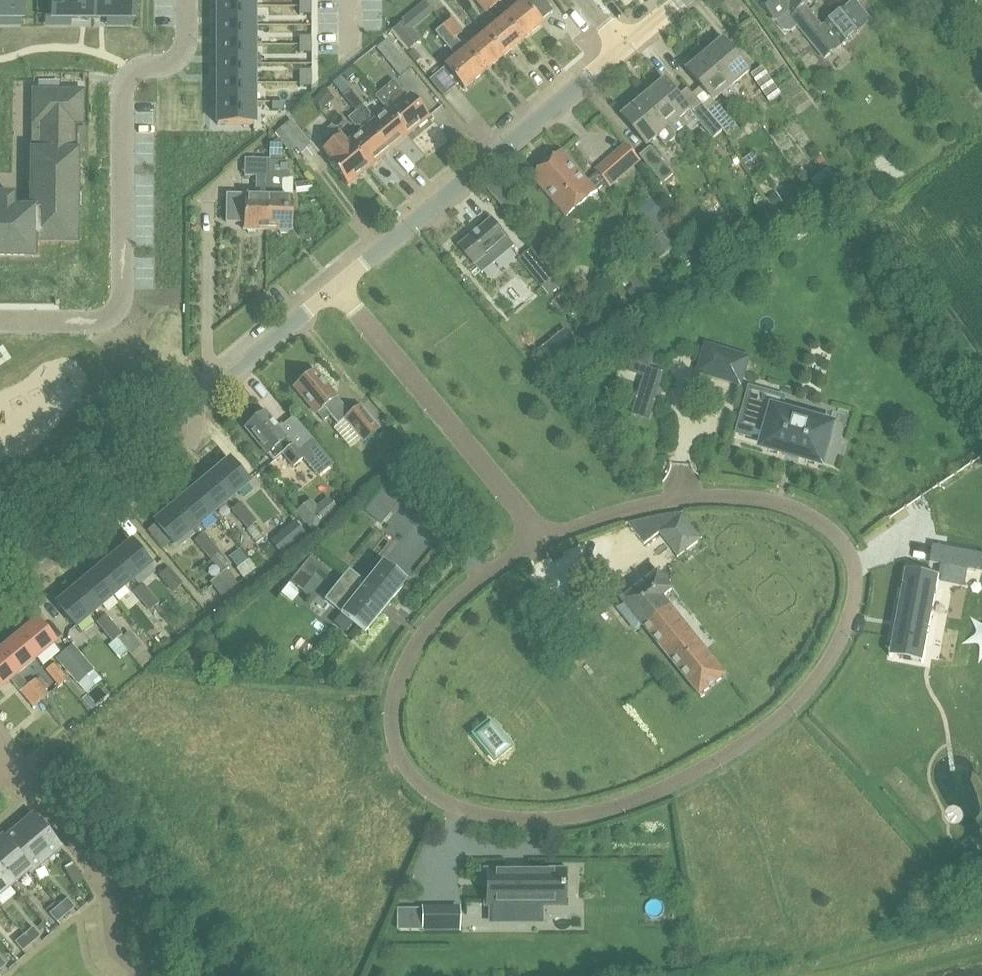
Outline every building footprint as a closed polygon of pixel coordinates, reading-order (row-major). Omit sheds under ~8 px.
[(23,18),(23,0),(0,0),(0,18),(23,18)] [(52,17),(92,18),(92,0),(52,0),(52,17)] [(92,18),(131,18),(131,0),(92,0),(92,18)] [(204,9),(240,9),(240,0),(204,0),(204,9)] [(488,0),(474,0),(485,13),(493,7),(488,0)] [(504,20),(523,42),(543,26),(540,23),(553,13),(542,0),(528,0),(504,20)] [(843,51),(806,6),(812,2),(811,0),(758,0),(784,31),(792,31),(798,27),(827,63),(843,51)] [(286,1),(285,10),(297,10),(298,2),(286,1)] [(204,9),(203,28),(240,28),(240,9),(204,9)] [(285,10),(285,18),(297,18),(297,10),(285,10)] [(462,32),(451,18),(445,23),(443,25),(454,39),(462,32)] [(835,21),(837,33),(851,30),(849,19),(835,21)] [(404,20),(390,31),(407,52),(420,40),(404,20)] [(484,35),(503,58),(523,42),(504,20),(484,35)] [(445,68),(464,91),(484,74),(465,51),(454,39),(443,25),(436,31),(458,58),(445,68)] [(203,28),(203,47),(240,47),(240,28),(203,28)] [(465,51),(484,74),(503,58),(484,35),(465,51)] [(732,89),(734,88),(751,73),(721,38),(714,43),(718,48),(706,58),(732,89)] [(285,40),(285,48),(297,48),(297,40),(285,40)] [(376,48),(400,78),(411,69),(387,40),(376,48)] [(203,47),(203,66),(240,67),(240,47),(203,47)] [(285,48),(285,56),(297,56),(297,48),(285,48)] [(724,96),(731,105),(741,97),(734,88),(732,89),(706,58),(696,67),(692,62),(685,68),(715,103),(724,96)] [(203,66),(203,85),(239,86),(240,67),(203,66)] [(752,75),(770,103),(781,95),(763,67),(752,75)] [(354,113),(387,152),(407,136),(386,111),(373,123),(370,120),(370,113),(340,77),(332,83),(356,111),(354,113)] [(285,78),(285,86),(297,86),(297,78),(285,78)] [(667,83),(645,101),(676,138),(677,137),(676,135),(686,126),(681,120),(691,111),(667,83)] [(203,85),(203,105),(239,105),(239,86),(203,85)] [(285,86),(285,94),(297,95),(297,86),(285,86)] [(386,111),(407,136),(428,119),(411,97),(408,100),(397,87),(379,103),(386,111)] [(333,98),(325,89),(314,99),(321,108),(333,98)] [(33,257),(33,241),(75,241),(76,152),(73,152),(74,124),(82,124),(83,92),(33,91),(32,210),(13,210),(13,196),(0,196),(0,256),(33,257)] [(624,119),(648,147),(659,138),(666,146),(676,138),(645,101),(624,119)] [(203,105),(202,127),(239,128),(239,105),(203,105)] [(693,114),(714,141),(724,132),(730,139),(741,130),(719,105),(709,113),(703,106),(693,114)] [(280,108),(271,116),(276,122),(286,114),(280,108)] [(363,129),(347,142),(346,142),(368,169),(387,152),(354,113),(348,118),(355,126),(361,127),(363,129)] [(296,148),(300,154),(311,144),(291,120),(274,134),(290,153),(296,148)] [(346,142),(347,142),(342,136),(323,150),(332,161),(329,164),(347,186),(368,169),(346,142)] [(533,178),(568,219),(599,193),(596,190),(607,181),(612,186),(642,161),(626,143),(596,169),(600,174),(590,183),(563,152),(533,178)] [(280,234),(287,234),(290,231),(292,231),(292,199),(281,199),(281,179),(287,180),(288,162),(283,162),(281,145),(270,145),(270,161),(268,161),(268,231),(278,231),(280,234)] [(641,157),(664,185),(674,176),(651,149),(641,157)] [(256,230),(268,231),(268,161),(247,161),(247,176),(255,177),(255,198),(245,198),(244,230),(248,230),(247,233),(256,233),(256,230)] [(824,184),(818,176),(812,180),(818,188),(824,184)] [(296,193),(312,191),(311,181),(295,183),(296,193)] [(769,200),(775,208),(782,204),(783,203),(777,195),(769,200)] [(648,243),(660,260),(675,249),(682,244),(669,227),(671,225),(651,199),(636,209),(642,218),(637,221),(652,241),(648,243)] [(764,218),(773,212),(767,203),(758,209),(764,218)] [(459,248),(482,275),(515,249),(492,221),(459,248)] [(542,245),(534,251),(550,271),(558,265),(542,245)] [(518,260),(548,296),(562,285),(550,271),(534,251),(531,248),(518,260)] [(698,272),(711,263),(701,248),(688,257),(698,272)] [(681,283),(676,275),(656,288),(661,296),(681,283)] [(643,298),(645,300),(652,294),(642,281),(630,291),(638,301),(643,298)] [(542,350),(552,362),(577,343),(567,330),(542,350)] [(705,342),(696,373),(742,387),(751,356),(705,342)] [(643,376),(631,414),(649,420),(664,372),(650,367),(654,354),(635,348),(628,372),(643,376)] [(315,372),(293,390),(315,415),(318,413),(324,420),(330,415),(338,425),(344,420),(363,442),(380,429),(361,406),(351,414),(343,404),(342,405),(336,398),(337,397),(315,372)] [(752,392),(746,414),(743,424),(768,431),(764,447),(822,463),(832,426),(774,410),(777,399),(752,392)] [(282,455),(293,468),(304,458),(293,446),(292,446),(286,440),(287,439),(266,413),(255,421),(254,419),(243,428),(273,463),(282,455)] [(299,449),(321,475),(332,466),(327,459),(311,439),(299,449)] [(211,476),(229,498),(248,483),(229,461),(211,476)] [(192,492),(211,514),(229,498),(211,476),(192,492)] [(174,507),(192,529),(211,514),(192,492),(174,507)] [(367,510),(379,520),(389,508),(377,498),(367,510)] [(327,519),(312,499),(296,512),(311,531),(327,519)] [(231,510),(239,519),(248,512),(240,502),(231,510)] [(154,523),(173,545),(192,529),(174,507),(154,523)] [(239,519),(247,529),(257,522),(248,512),(239,519)] [(689,512),(665,531),(689,561),(712,543),(689,512)] [(641,520),(629,523),(644,544),(683,515),(681,513),(675,513),(662,515),(641,520)] [(203,550),(212,542),(203,533),(195,540),(203,550)] [(289,545),(279,534),(270,542),(279,553),(289,545)] [(132,542),(113,558),(131,580),(151,564),(132,542)] [(220,552),(212,542),(203,550),(211,559),(220,552)] [(933,545),(930,562),(981,572),(981,554),(933,545)] [(94,573),(113,596),(124,586),(131,594),(133,592),(141,601),(150,594),(142,584),(137,588),(131,581),(131,580),(113,558),(94,573)] [(319,567),(308,558),(292,578),(303,587),(319,567)] [(236,571),(243,579),(256,568),(249,560),(236,571)] [(393,599),(390,597),(405,578),(384,560),(367,582),(350,568),(325,599),(366,632),(393,599)] [(158,576),(172,592),(182,584),(168,567),(158,576)] [(211,582),(223,597),(238,584),(225,570),(211,582)] [(76,589),(94,611),(113,596),(94,573),(76,589)] [(660,573),(625,601),(652,635),(701,697),(727,677),(679,615),(665,597),(673,590),(660,573)] [(938,579),(904,574),(893,646),(894,646),(894,644),(901,645),(898,660),(922,664),(922,666),(924,666),(938,579)] [(56,605),(75,627),(94,611),(76,589),(56,605)] [(150,594),(141,601),(149,612),(158,604),(150,594)] [(104,632),(114,624),(105,615),(96,622),(104,632)] [(18,637),(37,659),(56,643),(37,621),(18,637)] [(122,634),(114,624),(104,632),(113,642),(117,638),(132,655),(142,667),(151,659),(129,632),(123,636),(121,634),(122,634)] [(19,675),(37,659),(18,637),(0,652),(0,653),(19,675)] [(79,683),(88,693),(101,681),(71,646),(56,659),(78,684),(79,683)] [(32,708),(40,700),(28,685),(19,675),(0,653),(0,691),(11,682),(32,708)] [(45,671),(58,686),(67,679),(54,663),(45,671)] [(28,685),(40,700),(48,694),(36,679),(28,685)] [(487,719),(471,733),(493,758),(509,745),(487,719)] [(33,816),(3,840),(31,873),(60,849),(33,816)] [(0,840),(0,872),(12,886),(28,872),(30,874),(31,873),(3,840),(2,839),(0,840)] [(976,861),(963,845),(956,850),(968,866),(969,867),(976,862),(976,861)] [(73,884),(81,880),(73,865),(65,870),(73,884)] [(510,867),(510,872),(489,872),(489,907),(543,907),(563,907),(563,872),(523,872),(523,867),(510,867)] [(12,886),(0,872),(0,896),(12,886)] [(67,899),(58,906),(65,915),(74,908),(67,899)] [(65,915),(58,906),(49,913),(57,922),(65,915)] [(460,931),(460,906),(421,906),(421,932),(460,931)] [(492,926),(492,908),(471,908),(471,926),(492,926)] [(23,935),(31,944),(39,937),(32,928),(23,935)] [(22,951),(31,944),(23,935),(15,942),(22,951)]
